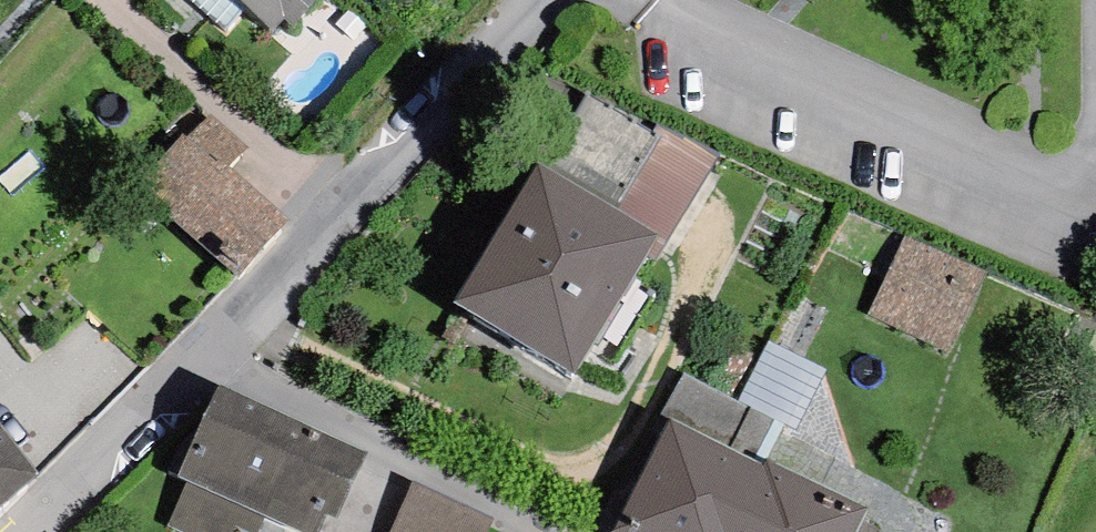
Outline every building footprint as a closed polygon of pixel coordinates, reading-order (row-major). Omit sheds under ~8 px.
[(286,42),(322,0),(236,0),(286,42)] [(183,134),(136,186),(235,276),(287,219),(229,167),(248,147),(210,112),(187,137),(183,134)] [(663,126),(614,209),(658,235),(646,255),(655,262),(718,156),(663,126)] [(614,209),(537,163),(454,302),(574,374),(646,255),(658,235),(614,209)] [(990,272),(904,232),(864,317),(950,357),(990,272)] [(768,339),(738,401),(776,421),(781,424),(796,431),(826,370),(768,339)] [(763,457),(781,424),(776,421),(738,401),(683,372),(660,414),(670,419),(613,531),(879,531),(860,522),(866,508),(763,457)] [(220,385),(178,476),(187,480),(166,525),(182,531),(234,531),(236,527),(248,531),(261,531),(267,519),(296,531),(319,531),(327,515),(338,519),(368,453),(220,385)] [(41,475),(0,422),(0,507),(41,475)] [(415,481),(390,531),(492,531),(497,521),(415,481)]
